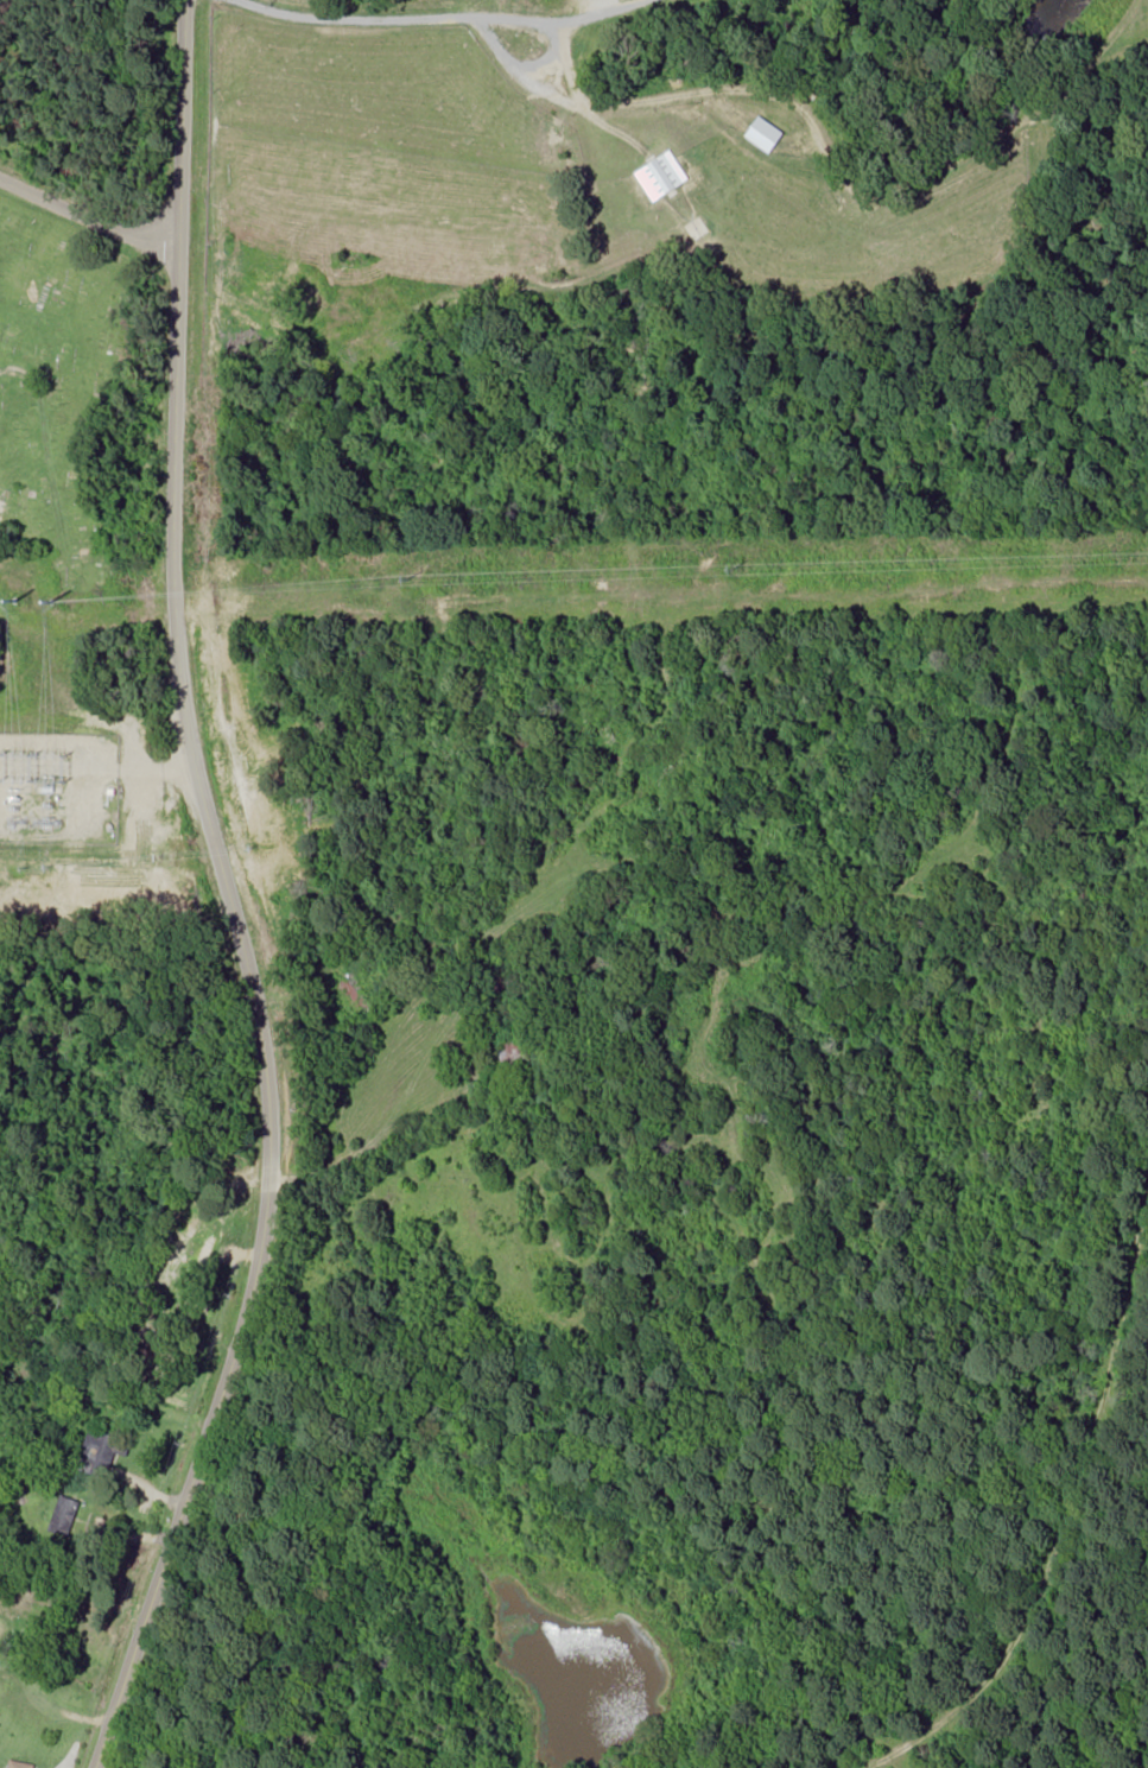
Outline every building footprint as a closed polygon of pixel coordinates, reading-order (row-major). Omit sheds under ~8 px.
[(363,1017),(372,1012),(353,969),(344,973),(363,1017)] [(502,1066),(530,1061),(526,1039),(498,1044),(502,1066)] [(78,1469),(112,1479),(118,1456),(128,1459),(133,1442),(89,1429),(78,1469)] [(80,1502),(60,1495),(48,1531),(68,1537),(80,1502)]
